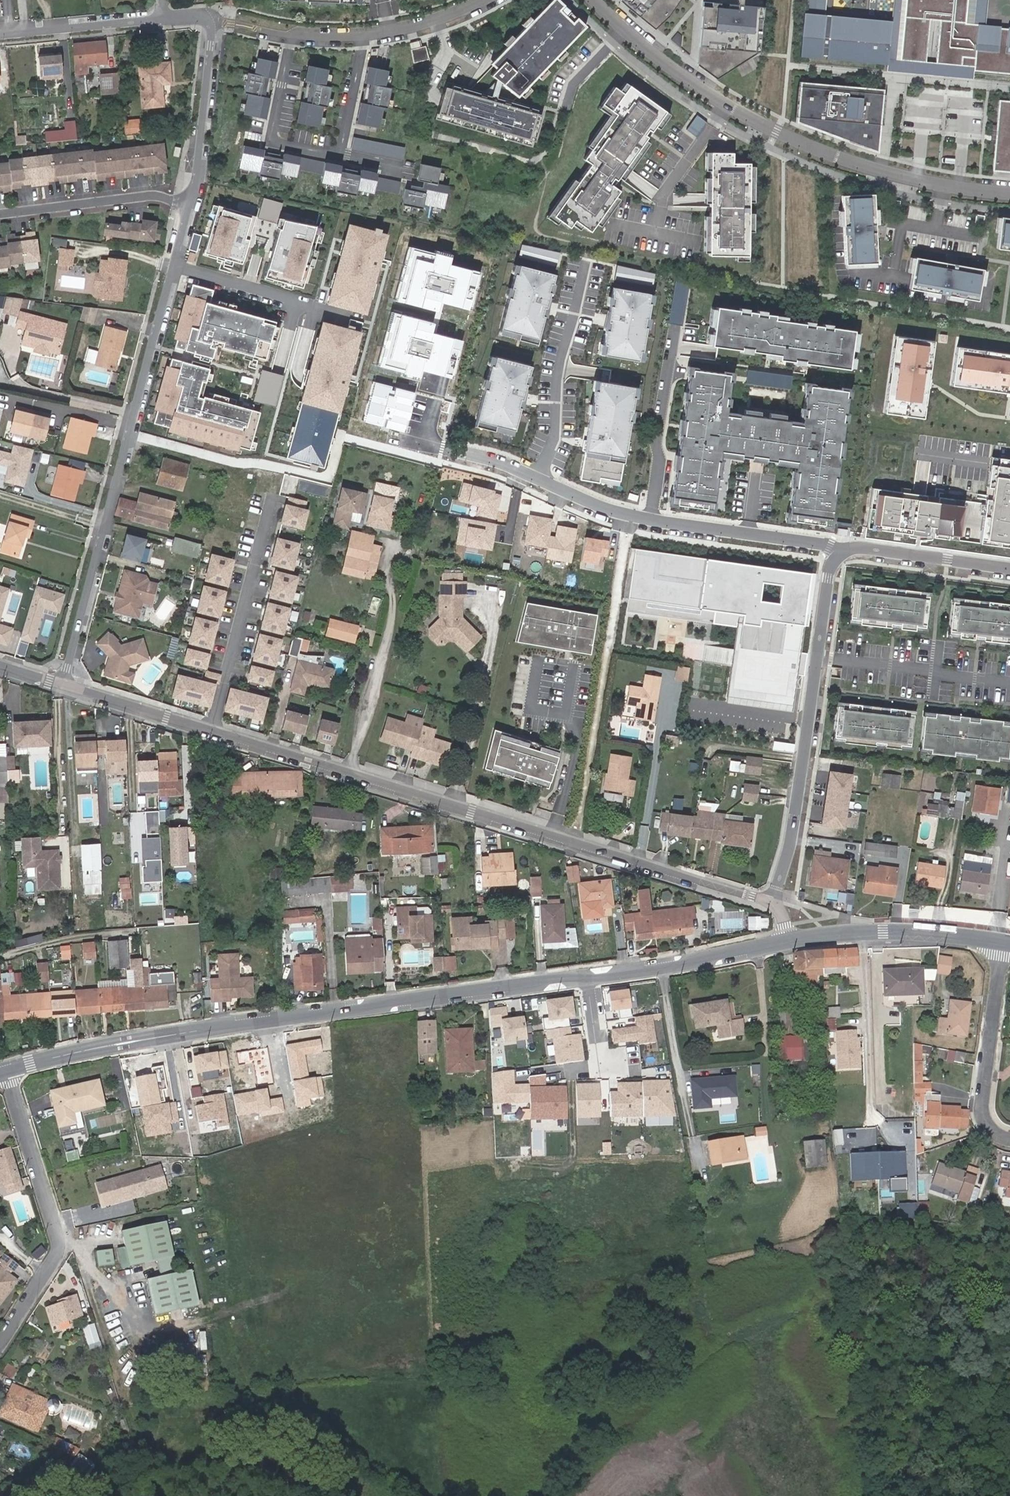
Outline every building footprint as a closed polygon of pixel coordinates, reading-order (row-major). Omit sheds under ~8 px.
[(555,0),(550,0),(499,53),(501,55),(469,89),(445,82),(434,119),(530,147),(541,110),(511,102),(583,27),(567,12),(555,0)] [(657,28),(681,0),(625,0),(657,28)] [(891,21),(825,15),(826,0),(804,0),(800,55),(887,63),(891,21)] [(891,21),(887,63),(887,72),(924,75),(973,79),(974,71),(975,67),(936,63),(926,63),(900,60),(904,17),(906,0),(893,0),(891,21)] [(904,17),(900,60),(926,63),(930,20),(940,21),(936,63),(975,67),(974,71),(1009,75),(1009,27),(1008,27),(1008,29),(1000,28),(1001,26),(985,25),(976,24),(966,23),(968,0),(906,0),(904,17)] [(987,0),(968,0),(966,23),(976,24),(985,25),(987,0)] [(738,5),(705,2),(700,64),(714,76),(758,52),(762,7),(742,6),(738,5)] [(73,46),(75,66),(83,65),(107,63),(105,42),(73,46)] [(426,60),(424,47),(410,50),(413,63),(426,60)] [(55,56),(39,57),(40,74),(61,72),(59,59),(55,59),(55,56)] [(266,98),(270,79),(272,79),(275,63),(256,58),(252,75),(246,73),(242,94),(246,94),(241,115),(263,119),(268,98),(266,98)] [(139,65),(143,107),(163,105),(161,83),(171,83),(169,63),(139,65)] [(75,66),(78,95),(86,94),(83,65),(75,66)] [(325,108),(329,87),(323,86),(326,70),(306,66),(303,82),(305,83),(301,102),(299,102),(295,123),(316,127),(321,107),(325,108)] [(385,109),(390,88),(383,87),(386,71),(367,67),(364,83),(365,84),(361,103),(360,103),(355,124),(377,128),(381,108),(385,109)] [(121,91),(119,70),(101,72),(103,92),(121,91)] [(882,100),(883,90),(799,82),(796,123),(833,139),(878,154),(880,125),(882,100)] [(628,86),(624,83),(619,91),(613,88),(598,109),(608,116),(586,147),(590,150),(583,160),(590,165),(577,183),(573,180),(546,218),(556,226),(559,222),(569,228),(571,225),(579,230),(581,227),(590,232),(619,191),(609,184),(613,179),(616,181),(618,178),(622,181),(649,144),(645,141),(647,138),(644,136),(648,130),(651,133),(655,127),(659,130),(669,115),(659,108),(628,86)] [(999,101),(997,126),(996,145),(993,172),(1009,173),(1009,102),(999,101)] [(697,135),(708,120),(698,114),(688,129),(697,135)] [(45,132),(46,142),(78,139),(76,121),(63,123),(64,130),(45,132)] [(404,158),(406,146),(355,135),(352,147),(404,158)] [(16,137),(17,145),(26,144),(25,136),(16,137)] [(243,146),(238,168),(240,168),(239,173),(247,175),(248,170),(258,172),(258,176),(259,176),(258,181),(265,183),(266,178),(278,180),(280,174),(282,174),(281,179),(288,181),(289,176),(295,177),(297,170),(321,175),(324,163),(283,154),(283,156),(263,152),(264,150),(243,146)] [(163,150),(148,151),(151,176),(158,176),(158,178),(166,177),(163,150)] [(151,176),(148,151),(134,153),(137,177),(144,177),(144,179),(152,179),(151,176)] [(137,177),(134,153),(120,154),(124,181),(131,180),(130,178),(137,177)] [(710,153),(705,153),(704,172),(710,172),(710,179),(704,179),(704,205),(709,205),(709,216),(704,216),(703,253),(708,253),(708,256),(735,256),(735,261),(747,262),(748,232),(753,232),(753,213),(748,213),(748,204),(753,204),(754,167),(749,167),(749,164),(732,163),(733,153),(710,153)] [(95,181),(92,157),(92,154),(77,156),(80,180),(87,180),(88,182),(95,181)] [(124,181),(120,154),(107,155),(110,180),(116,179),(116,182),(124,181)] [(110,180),(107,155),(92,157),(95,181),(95,184),(102,183),(102,181),(110,180)] [(80,180),(77,156),(63,157),(67,184),(74,183),(74,181),(80,180)] [(67,184),(63,157),(50,158),(53,183),(59,182),(59,185),(67,184)] [(50,158),(36,159),(39,187),(46,186),(46,184),(53,183),(50,158)] [(39,187),(36,159),(22,161),(25,185),(31,185),(31,187),(39,187)] [(25,185),(22,161),(7,162),(7,164),(10,189),(18,189),(18,186),(25,185)] [(375,178),(376,174),(360,170),(359,172),(340,168),(340,166),(324,163),(321,175),(320,183),(326,184),(325,189),(332,190),(333,185),(336,186),(335,192),(336,193),(335,198),(342,199),(343,194),(355,197),(356,190),(359,191),(358,196),(365,197),(366,192),(372,194),(373,190),(397,195),(400,184),(375,178)] [(7,164),(0,165),(0,190),(3,190),(3,192),(11,191),(10,189),(7,164)] [(444,209),(448,188),(437,185),(440,169),(421,165),(417,182),(423,183),(421,189),(411,186),(410,191),(405,190),(402,206),(422,210),(423,205),(444,209)] [(873,195),(841,196),(841,212),(838,212),(838,226),(842,226),(844,265),(845,265),(845,269),(875,267),(875,264),(876,263),(874,225),(878,225),(877,210),(873,210),(873,195)] [(255,218),(275,223),(280,202),(261,197),(255,218)] [(902,199),(893,198),(891,214),(899,216),(902,199)] [(232,261),(240,264),(250,225),(252,225),(254,216),(215,206),(215,207),(210,206),(208,214),(213,216),(204,250),(207,251),(205,256),(215,259),(215,257),(223,259),(222,264),(231,266),(232,261)] [(986,213),(977,212),(975,228),(984,229),(986,213)] [(292,284),(303,287),(309,265),(314,266),(316,258),(311,257),(315,240),(320,242),(322,233),(318,232),(318,229),(277,218),(275,227),(277,228),(263,279),(272,281),(272,279),(284,282),(282,286),(291,289),(292,284)] [(996,218),(994,233),(998,233),(996,249),(1009,251),(1009,219),(1000,218),(1000,219),(996,218)] [(110,226),(108,236),(158,243),(160,225),(147,223),(146,227),(126,224),(126,228),(110,226)] [(328,303),(365,314),(369,299),(371,299),(375,285),(373,284),(380,260),(382,260),(384,252),(382,251),(386,236),(384,236),(385,232),(379,230),(378,234),(349,226),(345,241),(343,241),(338,257),(340,257),(336,274),(334,273),(330,288),(332,288),(328,303)] [(19,235),(22,260),(36,258),(33,231),(26,232),(26,234),(19,235)] [(5,237),(8,261),(22,260),(19,235),(13,236),(12,233),(5,234),(5,237)] [(187,251),(196,253),(200,235),(192,233),(187,251)] [(9,264),(8,261),(5,237),(0,237),(0,265),(9,264)] [(560,265),(563,252),(524,242),(520,255),(560,265)] [(451,258),(409,247),(395,299),(437,310),(439,302),(469,310),(479,272),(449,264),(451,258)] [(69,266),(72,251),(58,249),(56,264),(69,266)] [(124,300),(129,259),(112,256),(110,274),(99,272),(97,286),(100,286),(99,297),(124,300)] [(982,270),(914,258),(914,259),(911,258),(909,273),(911,273),(908,291),(924,293),(923,297),(937,300),(938,296),(946,297),(946,301),(960,304),(961,300),(976,303),(979,285),(983,286),(985,271),(982,271),(982,270)] [(619,264),(616,277),(655,285),(658,272),(619,264)] [(518,266),(513,265),(511,275),(513,275),(510,289),(507,288),(505,297),(507,298),(499,330),(500,330),(498,335),(517,340),(516,340),(536,345),(537,339),(543,317),(545,318),(549,298),(548,298),(549,293),(551,294),(554,285),(551,285),(554,274),(518,266)] [(670,321),(683,323),(690,283),(677,281),(670,321)] [(251,356),(264,359),(267,350),(272,351),(275,341),(270,340),(271,336),(276,338),(278,328),(274,326),(275,322),(234,311),(235,306),(228,304),(226,309),(221,307),(222,302),(215,300),(214,305),(209,304),(213,291),(191,285),(188,298),(185,298),(175,336),(177,336),(174,348),(194,354),(193,357),(211,362),(215,346),(243,354),(242,358),(250,361),(251,356)] [(648,294),(612,288),(611,294),(608,294),(606,306),(609,307),(608,311),(607,311),(602,330),(604,331),(600,355),(637,361),(642,362),(644,352),(641,351),(645,327),(648,328),(650,319),(647,318),(649,304),(652,305),(653,296),(648,295),(648,294)] [(30,299),(7,296),(3,312),(17,316),(21,304),(28,306),(30,299)] [(95,309),(82,307),(79,319),(91,322),(95,309)] [(738,310),(716,308),(716,310),(711,310),(709,327),(713,328),(712,335),(707,334),(706,344),(711,345),(711,347),(741,350),(740,353),(751,355),(752,352),(766,354),(766,359),(793,362),(793,365),(803,366),(803,364),(848,370),(853,330),(831,327),(831,324),(822,323),(822,326),(813,325),(813,322),(804,321),(804,324),(786,321),(787,317),(765,314),(766,311),(756,310),(756,313),(748,312),(748,309),(738,308),(738,310)] [(61,352),(68,324),(22,311),(19,325),(28,328),(24,341),(37,345),(36,349),(49,353),(50,349),(61,352)] [(433,321),(393,311),(379,365),(419,376),(420,371),(452,379),(462,340),(430,332),(433,321)] [(309,468),(315,470),(316,467),(323,468),(327,453),(329,454),(333,439),(331,438),(336,420),(338,421),(340,412),(338,412),(343,396),(345,397),(347,388),(345,388),(351,364),(354,364),(358,349),(356,348),(360,333),(322,323),(318,337),(316,337),(312,353),(314,353),(309,371),(307,370),(303,385),(305,386),(300,403),(298,402),(296,410),(298,410),(293,428),(291,427),(287,442),(289,443),(285,458),(310,465),(309,468)] [(116,370),(126,333),(106,327),(100,347),(95,365),(116,370)] [(894,336),(884,413),(922,419),(933,342),(894,336)] [(956,347),(950,386),(1009,394),(1009,355),(956,347)] [(530,367),(495,358),(490,357),(487,367),(490,368),(486,381),(483,380),(481,390),(484,390),(474,427),(493,432),(493,431),(512,436),(513,431),(519,409),(522,409),(525,390),(524,389),(525,385),(528,386),(530,377),(528,376),(530,367)] [(236,447),(254,452),(256,444),(251,442),(260,412),(252,410),(254,406),(243,403),(242,408),(235,406),(236,401),(229,399),(228,404),(226,403),(227,398),(220,396),(219,401),(201,396),(210,366),(192,361),(191,364),(171,359),(168,370),(165,370),(155,408),(157,409),(153,424),(170,428),(169,431),(178,433),(178,436),(185,438),(186,435),(194,438),(194,440),(201,442),(202,440),(210,442),(209,444),(217,446),(218,444),(225,446),(224,448),(233,451),(234,449),(236,449),(236,447)] [(264,367),(254,399),(276,406),(286,374),(264,367)] [(814,385),(804,383),(803,392),(805,393),(803,408),(801,408),(799,417),(802,417),(801,424),(725,414),(726,406),(729,407),(730,398),(727,398),(730,382),(732,382),(733,373),(723,372),(723,374),(696,371),(697,368),(687,367),(685,376),(688,376),(686,393),(683,392),(682,400),(685,401),(682,420),(679,420),(677,435),(680,436),(677,456),(674,455),(672,471),(675,471),(671,497),(669,497),(667,507),(676,508),(677,505),(705,509),(705,512),(714,513),(715,503),(713,503),(716,477),(719,478),(721,462),(719,461),(719,457),(740,460),(740,457),(750,459),(750,461),(764,463),(765,461),(774,462),(774,465),(795,467),(794,472),(792,472),(789,487),(792,488),(788,513),(786,513),(784,523),(793,524),(794,522),(823,526),(822,528),(831,529),(833,519),(830,519),(834,493),(836,494),(839,478),(836,478),(839,458),(841,458),(844,442),(841,442),(844,423),(846,423),(847,415),(845,414),(847,399),(850,399),(851,390),(841,388),(840,391),(814,387),(814,385)] [(793,386),(793,373),(749,370),(748,384),(793,386)] [(638,389),(593,381),(591,391),(594,391),(592,406),(589,405),(587,414),(590,415),(586,441),(583,441),(581,451),(584,452),(580,475),(580,480),(598,483),(598,484),(618,487),(623,458),(626,459),(628,448),(625,448),(629,422),(632,422),(634,413),(631,412),(633,398),(636,399),(638,389)] [(414,392),(372,382),(363,422),(405,432),(414,392)] [(18,406),(12,430),(45,439),(51,414),(18,406)] [(72,425),(69,436),(66,446),(83,451),(86,440),(89,430),(92,431),(95,423),(95,422),(74,416),(72,425)] [(351,426),(347,439),(359,441),(362,428),(351,426)] [(31,448),(12,443),(10,453),(0,450),(0,463),(7,464),(3,480),(21,484),(31,448)] [(991,458),(979,544),(1009,548),(1009,460),(991,458)] [(163,459),(157,483),(181,490),(188,466),(163,459)] [(69,499),(75,480),(78,481),(83,463),(69,460),(67,468),(61,466),(58,475),(53,495),(69,499)] [(501,492),(464,483),(460,501),(477,505),(475,515),(495,520),(501,492)] [(359,522),(366,493),(342,487),(333,523),(346,527),(348,520),(359,522)] [(899,492),(872,488),(866,529),(894,532),(893,537),(902,538),(903,534),(910,535),(910,534),(929,537),(930,527),(934,528),(932,538),(958,541),(964,501),(919,495),(908,493),(909,489),(900,488),(899,492)] [(132,520),(167,529),(174,502),(140,493),(137,501),(120,497),(116,514),(133,519),(132,520)] [(374,495),(366,524),(388,530),(396,501),(374,495)] [(289,506),(285,523),(305,528),(310,511),(306,510),(309,502),(293,498),(291,506),(289,506)] [(22,534),(26,536),(32,519),(10,513),(0,546),(0,549),(16,554),(22,534)] [(551,518),(529,514),(524,545),(546,548),(545,559),(570,563),(576,529),(558,526),(556,537),(548,535),(551,518)] [(497,524),(460,518),(456,544),(493,550),(497,524)] [(352,531),(342,571),(373,579),(382,538),(352,531)] [(143,539),(125,534),(119,556),(137,561),(143,539)] [(602,554),(608,555),(612,539),(588,534),(582,559),(600,563),(602,554)] [(199,544),(173,537),(170,549),(196,556),(199,544)] [(273,563),(294,569),(300,545),(280,539),(273,563)] [(814,575),(630,549),(627,570),(631,571),(628,600),(714,612),(712,625),(736,628),(725,703),(791,712),(795,676),(803,677),(806,654),(799,653),(802,627),(807,627),(814,575)] [(204,578),(225,583),(231,558),(210,553),(204,578)] [(152,579),(143,576),(141,572),(121,567),(119,576),(117,575),(112,591),(115,591),(110,609),(133,615),(137,600),(145,602),(152,579)] [(271,596),(292,602),(298,578),(278,572),(271,596)] [(442,617),(429,630),(429,635),(438,644),(443,644),(448,640),(454,640),(464,650),(479,636),(460,617),(461,597),(461,582),(460,581),(460,573),(442,573),(442,596),(440,596),(440,608),(442,617)] [(928,591),(852,584),(849,623),(924,630),(928,591)] [(203,585),(197,610),(217,615),(223,590),(203,585)] [(8,589),(0,586),(0,616),(8,589)] [(20,637),(31,640),(42,606),(57,610),(62,596),(35,588),(20,637)] [(961,601),(957,640),(1009,645),(1009,605),(961,601)] [(263,628),(283,633),(290,609),(269,603),(263,628)] [(590,655),(597,615),(526,604),(517,643),(590,655)] [(315,626),(318,612),(310,610),(307,624),(315,626)] [(215,622),(195,617),(189,642),(209,647),(215,622)] [(354,626),(330,620),(326,636),(350,641),(354,626)] [(7,645),(12,628),(0,624),(0,643),(7,645)] [(358,627),(354,626),(350,641),(355,643),(358,627)] [(110,653),(105,671),(125,678),(129,663),(149,658),(144,639),(123,644),(110,631),(99,643),(110,653)] [(171,636),(168,648),(173,650),(177,637),(171,636)] [(303,639),(293,636),(288,653),(298,656),(303,639)] [(254,659),(274,665),(280,643),(260,637),(254,659)] [(184,662),(204,667),(207,654),(187,650),(184,662)] [(298,662),(316,667),(319,657),(301,653),(298,662)] [(306,682),(329,688),(333,671),(316,667),(298,662),(290,691),(303,694),(306,682)] [(248,679),(269,685),(272,672),(252,667),(248,679)] [(687,682),(689,669),(677,668),(675,680),(687,682)] [(205,680),(214,682),(218,680),(219,676),(206,673),(205,680)] [(653,720),(660,675),(646,673),(644,687),(630,685),(627,702),(638,704),(635,717),(653,720)] [(177,676),(172,697),(208,706),(213,685),(177,676)] [(230,689),(225,710),(261,720),(267,699),(230,689)] [(910,714),(835,707),(831,746),(907,753),(910,714)] [(286,710),(281,728),(303,734),(308,715),(286,710)] [(1009,724),(922,716),(918,755),(1006,763),(1009,724)] [(417,727),(385,717),(379,739),(411,749),(415,734),(417,727)] [(321,718),(316,738),(334,743),(340,723),(321,718)] [(15,746),(50,743),(48,720),(13,723),(15,746)] [(546,788),(558,750),(492,729),(482,768),(546,788)] [(95,738),(95,733),(75,734),(76,770),(97,769),(96,760),(95,738)] [(447,744),(415,734),(411,749),(410,755),(441,766),(447,744)] [(676,746),(678,738),(666,736),(665,744),(676,746)] [(125,737),(95,738),(96,760),(105,760),(106,774),(127,773),(125,737)] [(606,774),(603,790),(625,794),(624,797),(628,798),(632,782),(627,781),(631,757),(612,754),(608,774),(606,774)] [(156,761),(157,786),(158,798),(182,796),(181,781),(178,781),(176,757),(156,758),(156,761)] [(760,760),(746,757),(744,774),(758,776),(760,760)] [(149,786),(157,786),(156,761),(137,762),(138,780),(148,779),(149,786)] [(231,798),(302,796),(301,773),(231,774),(231,798)] [(848,777),(827,774),(820,826),(841,829),(848,777)] [(884,775),(882,787),(898,789),(900,777),(884,775)] [(744,784),(741,801),(754,803),(756,793),(757,786),(744,784)] [(973,811),(996,814),(1000,787),(977,784),(973,811)] [(0,786),(0,800),(9,800),(8,786),(0,786)] [(929,822),(960,826),(965,793),(956,792),(954,809),(948,808),(949,801),(932,799),(929,822)] [(151,795),(131,796),(132,811),(151,811),(151,795)] [(354,810),(315,805),(312,824),(345,828),(346,826),(359,828),(360,825),(361,814),(354,813),(354,810)] [(720,815),(715,814),(715,808),(703,807),(703,813),(698,813),(697,818),(662,814),(660,829),(666,830),(666,833),(721,840),(721,844),(749,847),(752,825),(724,821),(724,815),(720,815)] [(193,811),(180,812),(181,829),(194,828),(193,811)] [(145,867),(141,867),(142,884),(162,883),(159,831),(159,812),(145,813),(146,840),(141,840),(142,862),(145,862),(145,867)] [(431,826),(381,828),(382,853),(432,850),(431,826)] [(186,866),(184,830),(169,830),(171,867),(186,866)] [(60,885),(58,848),(35,850),(35,837),(18,838),(20,866),(32,866),(33,887),(60,885)] [(100,882),(98,840),(81,841),(83,882),(100,882)] [(897,847),(866,843),(865,853),(896,857),(897,847)] [(810,884),(844,888),(848,861),(828,858),(829,853),(815,851),(810,884)] [(481,858),(482,885),(515,883),(514,870),(511,870),(510,853),(489,854),(489,857),(481,858)] [(964,855),(959,891),(986,896),(991,859),(964,855)] [(438,875),(437,858),(422,858),(423,876),(438,875)] [(575,861),(564,862),(567,878),(577,876),(575,861)] [(918,863),(914,885),(942,889),(945,867),(918,863)] [(877,897),(894,900),(899,869),(879,866),(879,869),(869,867),(864,893),(878,895),(877,897)] [(281,880),(280,868),(268,869),(269,881),(281,880)] [(332,876),(333,891),(348,890),(347,882),(347,875),(332,876)] [(332,876),(302,879),(279,880),(280,895),(333,891),(332,876)] [(539,876),(529,876),(530,896),(541,896),(539,876)] [(582,920),(600,918),(599,903),(610,901),(607,877),(577,879),(582,920)] [(448,880),(439,880),(439,890),(449,890),(448,880)] [(101,890),(87,890),(88,911),(102,910),(101,890)] [(653,931),(650,908),(648,891),(637,892),(639,910),(631,911),(633,926),(633,933),(653,931)] [(650,906),(653,931),(684,927),(681,911),(684,910),(683,901),(650,906)] [(541,905),(544,940),(563,938),(561,904),(541,905)] [(395,941),(409,940),(409,944),(430,942),(429,916),(413,917),(412,910),(393,911),(395,941)] [(312,911),(281,911),(282,925),(313,924),(312,911)] [(633,926),(631,911),(622,911),(624,927),(633,926)] [(381,930),(380,920),(373,920),(373,930),(376,930),(381,930)] [(456,951),(471,951),(497,949),(496,940),(505,940),(504,923),(486,925),(486,928),(471,929),(471,921),(452,922),(453,940),(456,940),(456,948),(456,951)] [(372,969),(383,969),(382,940),(371,941),(370,936),(345,938),(347,973),(372,972),(372,969)] [(126,940),(117,941),(119,969),(128,968),(126,940)] [(119,969),(117,941),(109,941),(111,969),(119,969)] [(96,958),(95,944),(82,945),(83,959),(96,958)] [(820,952),(822,969),(822,976),(845,973),(844,968),(857,967),(855,950),(854,949),(820,952)] [(792,955),(794,971),(796,971),(797,978),(822,976),(822,969),(820,952),(806,953),(803,953),(792,955)] [(219,978),(209,979),(210,1000),(229,1000),(229,996),(252,995),(251,977),(237,978),(236,954),(218,954),(219,978)] [(294,988),(323,987),(322,965),(322,955),(296,957),(297,963),(292,963),(292,966),(294,985),(294,988)] [(936,969),(936,971),(948,973),(951,957),(938,955),(936,969)] [(456,958),(445,959),(446,971),(457,971),(456,958)] [(143,986),(142,969),(141,961),(133,962),(134,971),(127,971),(128,981),(120,982),(122,1010),(144,1008),(143,986)] [(38,982),(48,981),(47,966),(37,967),(38,982)] [(143,986),(144,1008),(168,1007),(167,999),(175,998),(172,972),(150,973),(150,968),(142,969),(143,986)] [(884,995),(922,994),(920,969),(883,970),(884,995)] [(936,969),(920,969),(921,979),(934,979),(936,971),(936,969)] [(3,1020),(27,1018),(26,995),(10,996),(9,974),(0,974),(0,977),(3,1020)] [(97,983),(98,989),(99,1012),(100,1012),(122,1010),(120,982),(97,983)] [(99,1012),(98,989),(73,991),(74,1014),(99,1012)] [(631,1009),(628,990),(608,992),(611,1012),(631,1009)] [(74,1014),(73,991),(49,993),(50,1016),(74,1014)] [(26,995),(27,1018),(50,1016),(49,993),(26,995)] [(813,1023),(823,1022),(821,995),(815,996),(816,1009),(818,1008),(818,1016),(812,1017),(813,1023)] [(573,997),(546,1000),(549,1017),(542,1018),(545,1033),(570,1029),(569,1018),(576,1017),(573,997)] [(934,1017),(932,1031),(965,1036),(969,1003),(949,1000),(946,1019),(939,1018),(934,1017)] [(691,1007),(695,1028),(716,1025),(719,1039),(744,1035),(741,1021),(735,1022),(728,1023),(725,1006),(724,1001),(691,1007)] [(777,1039),(799,1038),(799,1019),(791,1019),(791,1001),(778,1001),(777,1039)] [(508,1005),(488,1007),(490,1026),(506,1024),(508,1043),(529,1040),(527,1016),(509,1018),(508,1005)] [(732,1005),(725,1006),(728,1023),(735,1022),(732,1005)] [(827,1010),(827,1020),(835,1020),(840,1019),(840,1009),(827,1010)] [(637,1026),(612,1029),(614,1049),(657,1043),(654,1015),(636,1017),(637,1026)] [(835,1020),(827,1020),(825,1020),(825,1032),(836,1032),(835,1020)] [(417,1023),(418,1054),(434,1053),(432,1023),(417,1023)] [(570,1029),(545,1033),(546,1040),(552,1039),(555,1065),(586,1061),(582,1034),(571,1036),(570,1029)] [(471,1072),(469,1030),(445,1032),(447,1073),(471,1072)] [(859,1030),(836,1032),(838,1070),(861,1069),(859,1030)] [(800,1073),(799,1038),(777,1039),(778,1050),(774,1050),(774,1054),(778,1054),(778,1074),(800,1073)] [(320,1040),(285,1046),(291,1082),(308,1079),(304,1057),(323,1053),(320,1040)] [(920,1046),(912,1044),(913,1084),(921,1085),(921,1054),(920,1046)] [(931,1048),(920,1046),(921,1054),(929,1055),(931,1048)] [(266,1048),(237,1053),(239,1065),(252,1063),(257,1087),(273,1084),(266,1048)] [(225,1051),(192,1056),(196,1075),(229,1069),(225,1051)] [(954,1051),(952,1063),(963,1064),(965,1053),(954,1051)] [(155,1079),(136,1083),(147,1140),(172,1135),(170,1126),(180,1124),(176,1105),(162,1108),(160,1097),(174,1094),(168,1065),(152,1068),(155,1079)] [(514,1070),(491,1074),(492,1104),(529,1104),(529,1084),(514,1085),(514,1070)] [(737,1075),(691,1079),(694,1110),(713,1108),(712,1099),(739,1096),(737,1075)] [(546,1076),(528,1076),(529,1084),(529,1104),(529,1122),(570,1121),(569,1087),(546,1087),(546,1076)] [(308,1079),(291,1082),(296,1110),(310,1107),(308,1099),(324,1096),(320,1077),(308,1079)] [(668,1082),(644,1084),(645,1118),(675,1117),(668,1082)] [(95,1083),(48,1095),(57,1129),(73,1125),(70,1114),(101,1107),(95,1083)] [(601,1084),(577,1084),(578,1119),(602,1119),(601,1084)] [(618,1092),(610,1092),(610,1119),(645,1118),(644,1084),(618,1084),(618,1092)] [(914,1096),(924,1096),(924,1092),(925,1085),(921,1085),(913,1084),(914,1096)] [(269,1090),(235,1095),(239,1119),(261,1115),(262,1120),(288,1116),(285,1099),(271,1102),(269,1090)] [(205,1106),(196,1108),(200,1128),(217,1125),(218,1133),(232,1130),(225,1094),(204,1098),(205,1106)] [(927,1104),(926,1118),(925,1127),(958,1129),(959,1109),(938,1108),(938,1096),(924,1096),(924,1104),(927,1104)] [(740,1136),(733,1137),(736,1156),(718,1159),(719,1162),(743,1158),(740,1136)] [(802,1139),(805,1164),(825,1162),(821,1136),(802,1139)] [(733,1137),(705,1142),(709,1164),(719,1162),(718,1159),(736,1156),(733,1137)] [(9,1148),(0,1150),(0,1178),(1,1183),(5,1182),(7,1190),(20,1187),(9,1148)] [(877,1176),(877,1184),(904,1184),(903,1148),(876,1149),(877,1176)] [(877,1176),(876,1149),(849,1149),(850,1176),(869,1176),(877,1176)] [(967,1167),(964,1173),(952,1169),(952,1171),(944,1168),(945,1166),(937,1163),(930,1184),(957,1194),(955,1200),(967,1204),(978,1170),(967,1167)] [(103,1207),(167,1188),(160,1165),(97,1184),(103,1207)] [(1009,1198),(1009,1173),(1000,1172),(998,1187),(1005,1188),(1004,1197),(1009,1198)] [(877,1184),(877,1176),(869,1176),(869,1186),(877,1186),(877,1185),(877,1184)] [(898,1217),(917,1218),(916,1201),(898,1202),(898,1217)] [(917,1202),(917,1218),(928,1220),(927,1201),(917,1202)] [(166,1256),(157,1222),(120,1230),(129,1264),(158,1258),(161,1274),(148,1277),(157,1312),(193,1303),(184,1269),(170,1272),(166,1256)] [(48,1246),(45,1242),(39,1246),(42,1250),(48,1246)] [(95,1251),(99,1267),(114,1263),(111,1247),(95,1251)] [(19,1265),(5,1254),(0,1262),(2,1264),(0,1267),(0,1305),(1,1304),(18,1281),(9,1275),(12,1271),(14,1272),(19,1265)] [(74,1294),(57,1300),(58,1303),(45,1308),(51,1325),(80,1316),(74,1294)] [(90,1322),(80,1325),(85,1341),(92,1339),(95,1338),(90,1322)] [(95,1338),(92,1339),(95,1349),(100,1348),(97,1337),(95,1338)] [(27,1366),(22,1373),(30,1377),(34,1371),(27,1366)] [(13,1385),(8,1395),(0,1413),(41,1431),(50,1408),(52,1408),(53,1408),(55,1407),(57,1406),(58,1405),(59,1403),(58,1401),(58,1400),(58,1399),(57,1398),(56,1397),(54,1396),(52,1396),(50,1396),(48,1398),(47,1399),(47,1400),(32,1394),(13,1385)] [(78,1448),(62,1441),(59,1449),(74,1455),(78,1448)] [(89,1473),(95,1463),(80,1454),(74,1464),(89,1473)]
